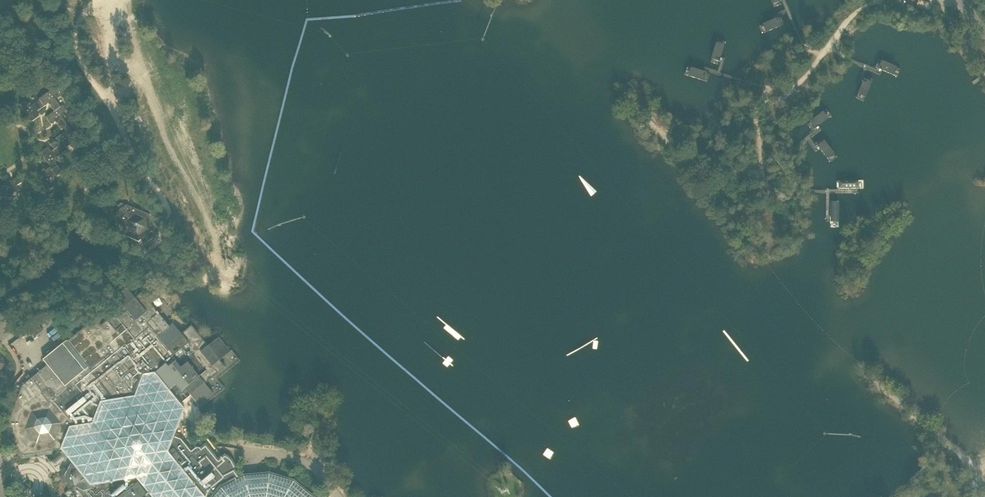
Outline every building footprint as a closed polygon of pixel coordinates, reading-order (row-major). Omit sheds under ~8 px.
[(773,10),(782,7),(779,0),(768,0),(773,10)] [(775,20),(758,26),(762,36),(785,28),(781,18),(775,20)] [(717,39),(710,63),(719,65),(720,60),(725,42),(717,39)] [(900,70),(878,60),(875,69),(880,71),(897,78),(900,70)] [(704,73),(687,67),(684,76),(705,83),(708,74),(704,73)] [(875,79),(866,75),(863,81),(855,98),(864,102),(875,79)] [(47,104),(53,112),(60,107),(54,97),(60,93),(56,87),(39,99),(39,100),(38,101),(42,108),(47,104)] [(36,112),(42,108),(38,101),(30,107),(25,101),(19,105),(31,122),(39,117),(36,112)] [(60,130),(62,129),(68,125),(61,115),(66,111),(62,105),(60,107),(53,112),(45,118),(51,127),(56,123),(60,130)] [(831,118),(826,111),(809,123),(814,130),(817,128),(831,118)] [(50,144),(54,149),(59,146),(62,151),(73,143),(71,140),(75,136),(68,125),(62,129),(64,132),(56,138),(58,142),(57,143),(54,142),(50,144)] [(821,138),(814,143),(819,149),(829,163),(836,158),(821,138)] [(50,167),(45,170),(47,173),(57,166),(54,160),(64,153),(62,151),(59,146),(54,149),(51,151),(48,147),(40,153),(50,167)] [(47,173),(45,170),(44,168),(38,173),(49,189),(55,186),(51,180),(62,172),(57,166),(47,173)] [(1,198),(5,195),(8,198),(19,191),(17,187),(21,184),(17,178),(14,180),(13,183),(12,184),(10,180),(1,186),(0,185),(0,197),(1,198)] [(852,189),(864,189),(865,181),(837,181),(837,189),(852,189)] [(839,201),(830,201),(830,214),(830,229),(839,229),(839,201)] [(114,214),(115,226),(121,225),(123,235),(138,242),(141,240),(144,244),(152,238),(149,234),(151,231),(149,215),(126,205),(114,214)] [(294,482),(269,474),(243,476),(239,478),(235,470),(237,469),(232,459),(225,454),(218,459),(206,444),(200,448),(196,447),(191,452),(181,439),(174,437),(184,409),(180,404),(183,401),(190,396),(199,406),(213,395),(205,384),(225,368),(219,361),(230,353),(219,338),(208,346),(191,326),(181,334),(172,324),(169,326),(142,293),(135,298),(126,288),(112,300),(120,310),(114,315),(110,310),(103,316),(106,321),(101,325),(98,322),(91,328),(88,325),(67,342),(66,341),(43,360),(47,366),(22,386),(4,433),(23,456),(61,450),(62,451),(61,452),(61,454),(61,456),(62,457),(63,458),(65,459),(67,459),(68,458),(72,462),(64,476),(69,490),(65,494),(68,496),(312,496),(294,482)] [(30,330),(36,337),(43,331),(38,324),(30,330)] [(8,377),(2,370),(8,365),(0,355),(0,384),(8,377)]
